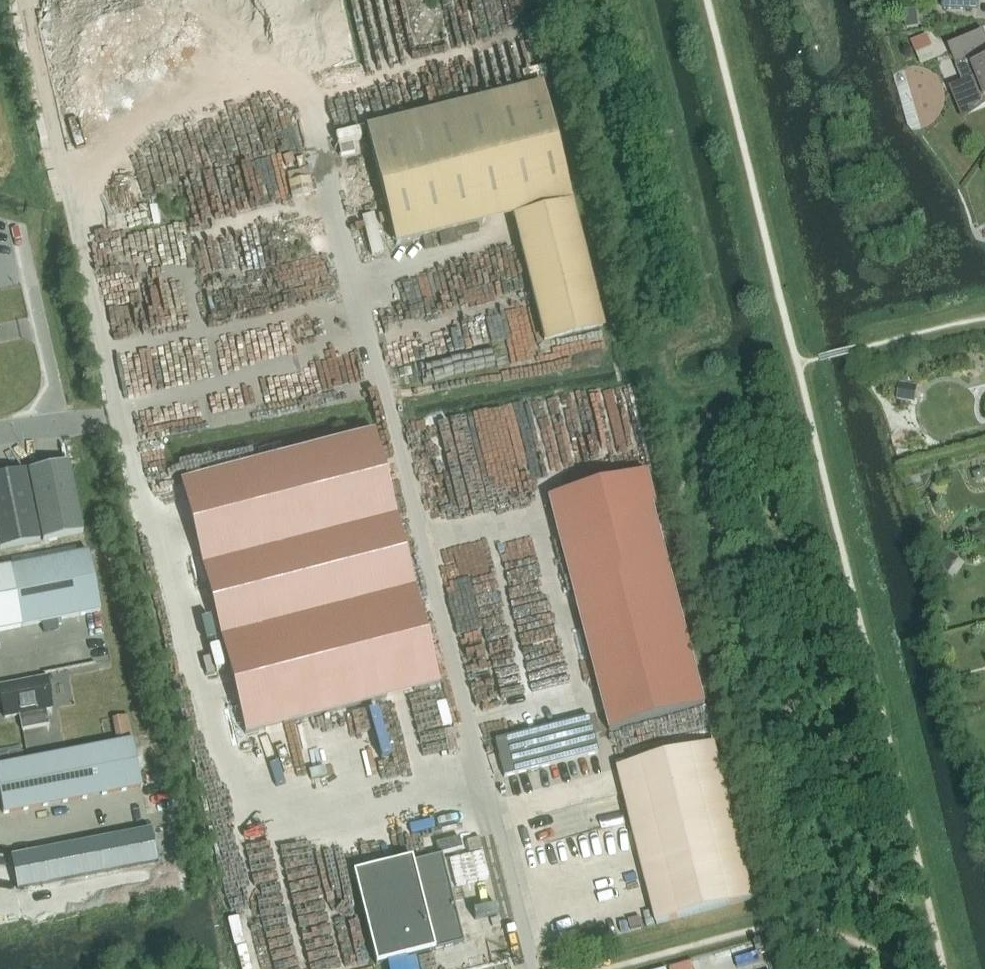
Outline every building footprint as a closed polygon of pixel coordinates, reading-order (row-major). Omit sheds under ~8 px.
[(944,10),(970,11),(970,0),(944,0),(944,10)] [(919,27),(917,10),(904,11),(907,29),(919,27)] [(981,61),(979,55),(984,52),(984,35),(984,32),(949,47),(963,83),(955,86),(966,111),(984,103),(984,60),(981,61)] [(911,41),(921,66),(937,59),(926,35),(911,41)] [(366,128),(396,246),(512,217),(544,341),(602,326),(541,84),(366,128)] [(313,193),(308,169),(287,174),(292,198),(313,193)] [(900,383),(897,400),(915,403),(918,386),(900,383)] [(180,482),(245,734),(439,684),(375,432),(180,482)] [(29,470),(43,541),(83,533),(68,462),(29,470)] [(39,542),(25,471),(0,476),(0,550),(39,542)] [(549,497),(608,731),(705,706),(647,473),(549,497)] [(947,550),(937,565),(948,572),(958,557),(947,550)] [(10,567),(21,627),(99,611),(88,552),(10,567)] [(46,677),(0,685),(0,703),(3,719),(19,716),(22,730),(49,725),(46,712),(53,710),(46,677)] [(111,717),(115,735),(131,731),(127,713),(111,717)] [(504,777),(599,753),(589,717),(495,741),(504,777)] [(4,814),(141,787),(132,740),(0,765),(0,795),(4,814)] [(618,769),(657,925),(754,901),(715,745),(618,769)] [(154,852),(17,879),(23,910),(160,883),(154,852)] [(412,858),(353,873),(376,965),(464,943),(442,855),(413,862),(412,858)]
